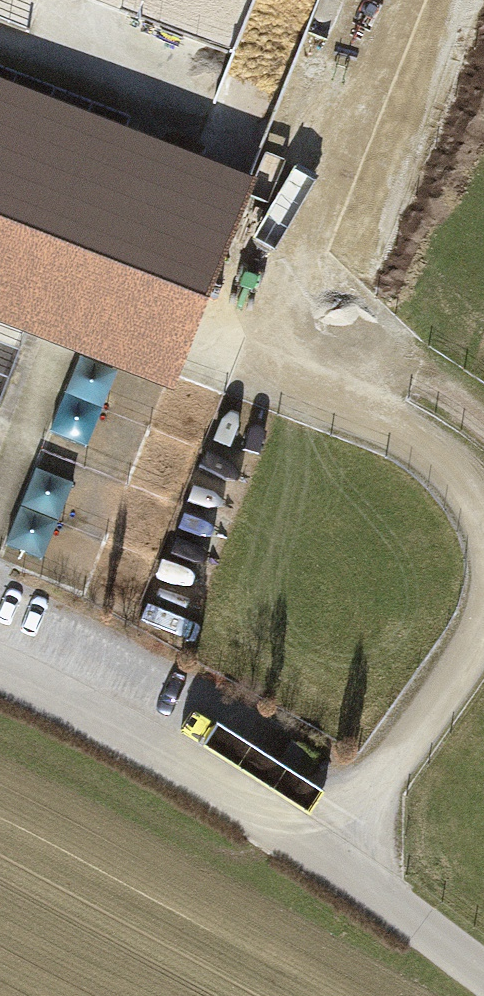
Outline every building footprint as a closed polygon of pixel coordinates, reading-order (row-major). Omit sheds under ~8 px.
[(0,125),(0,173),(220,256),(236,215),(0,125)] [(0,173),(0,311),(173,377),(220,256),(0,173)]
